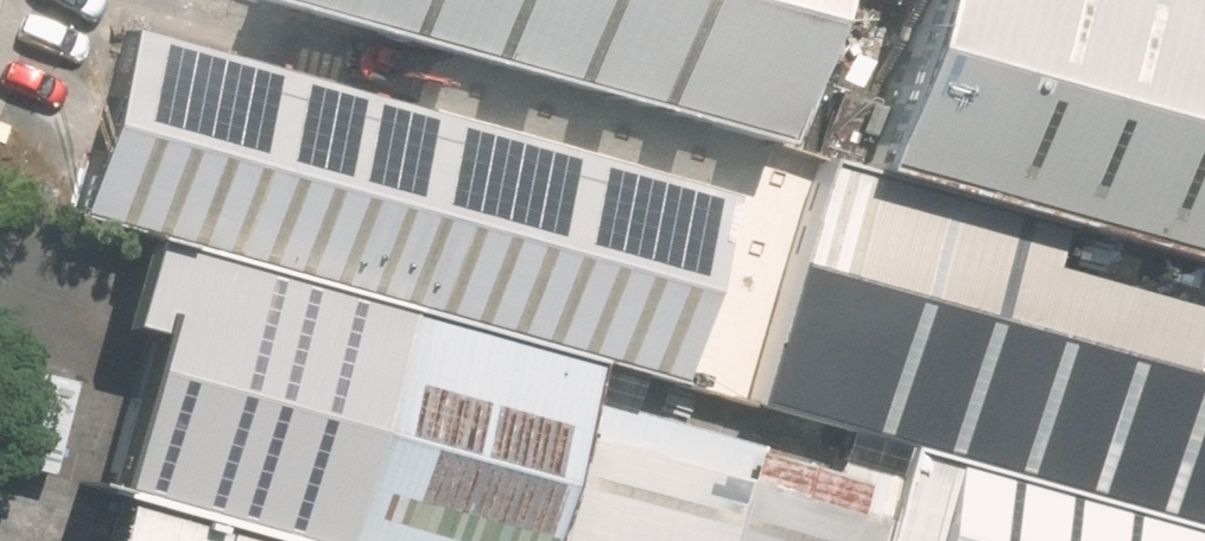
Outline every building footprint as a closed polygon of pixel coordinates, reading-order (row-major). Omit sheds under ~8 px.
[(771,143),(811,0),(259,0),(771,143)] [(865,160),(1204,254),(1204,0),(909,0),(865,160)] [(728,194),(128,27),(75,215),(163,239),(603,362),(676,382),(728,194)] [(865,160),(820,147),(749,401),(897,442),(1204,528),(1204,370),(1179,363),(1204,271),(1204,254),(865,160)] [(260,540),(552,540),(591,404),(603,362),(163,239),(91,494),(116,501),(260,540)] [(885,486),(591,404),(552,540),(869,540),(885,486)] [(897,442),(885,486),(869,540),(1204,540),(1204,528),(897,442)] [(116,501),(105,540),(260,540),(116,501)]
